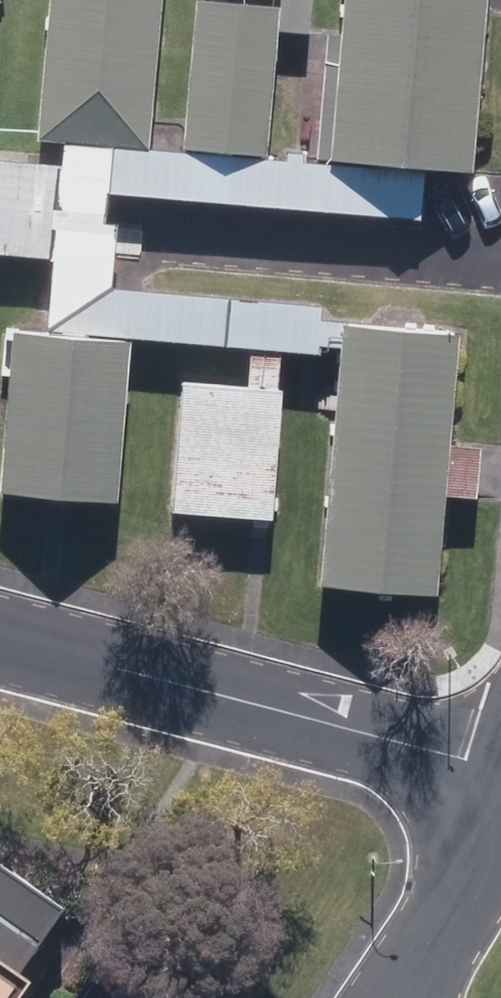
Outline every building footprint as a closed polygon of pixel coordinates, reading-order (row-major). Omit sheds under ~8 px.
[(34,144),(142,151),(152,0),(44,0),(34,144)] [(321,170),(424,177),(456,179),(468,180),(480,0),(333,0),(321,170)] [(276,10),(187,4),(176,168),(265,174),(276,10)] [(376,328),(331,326),(323,414),(307,590),(362,601),(430,599),(436,502),(453,503),(469,504),(469,498),(473,452),(441,450),(451,332),(376,328)] [(0,334),(0,338),(0,502),(53,505),(109,509),(120,343),(38,337),(0,334)] [(180,383),(170,382),(160,517),(260,526),(265,526),(278,391),(180,383)] [(54,918),(0,879),(0,993),(54,918)]
